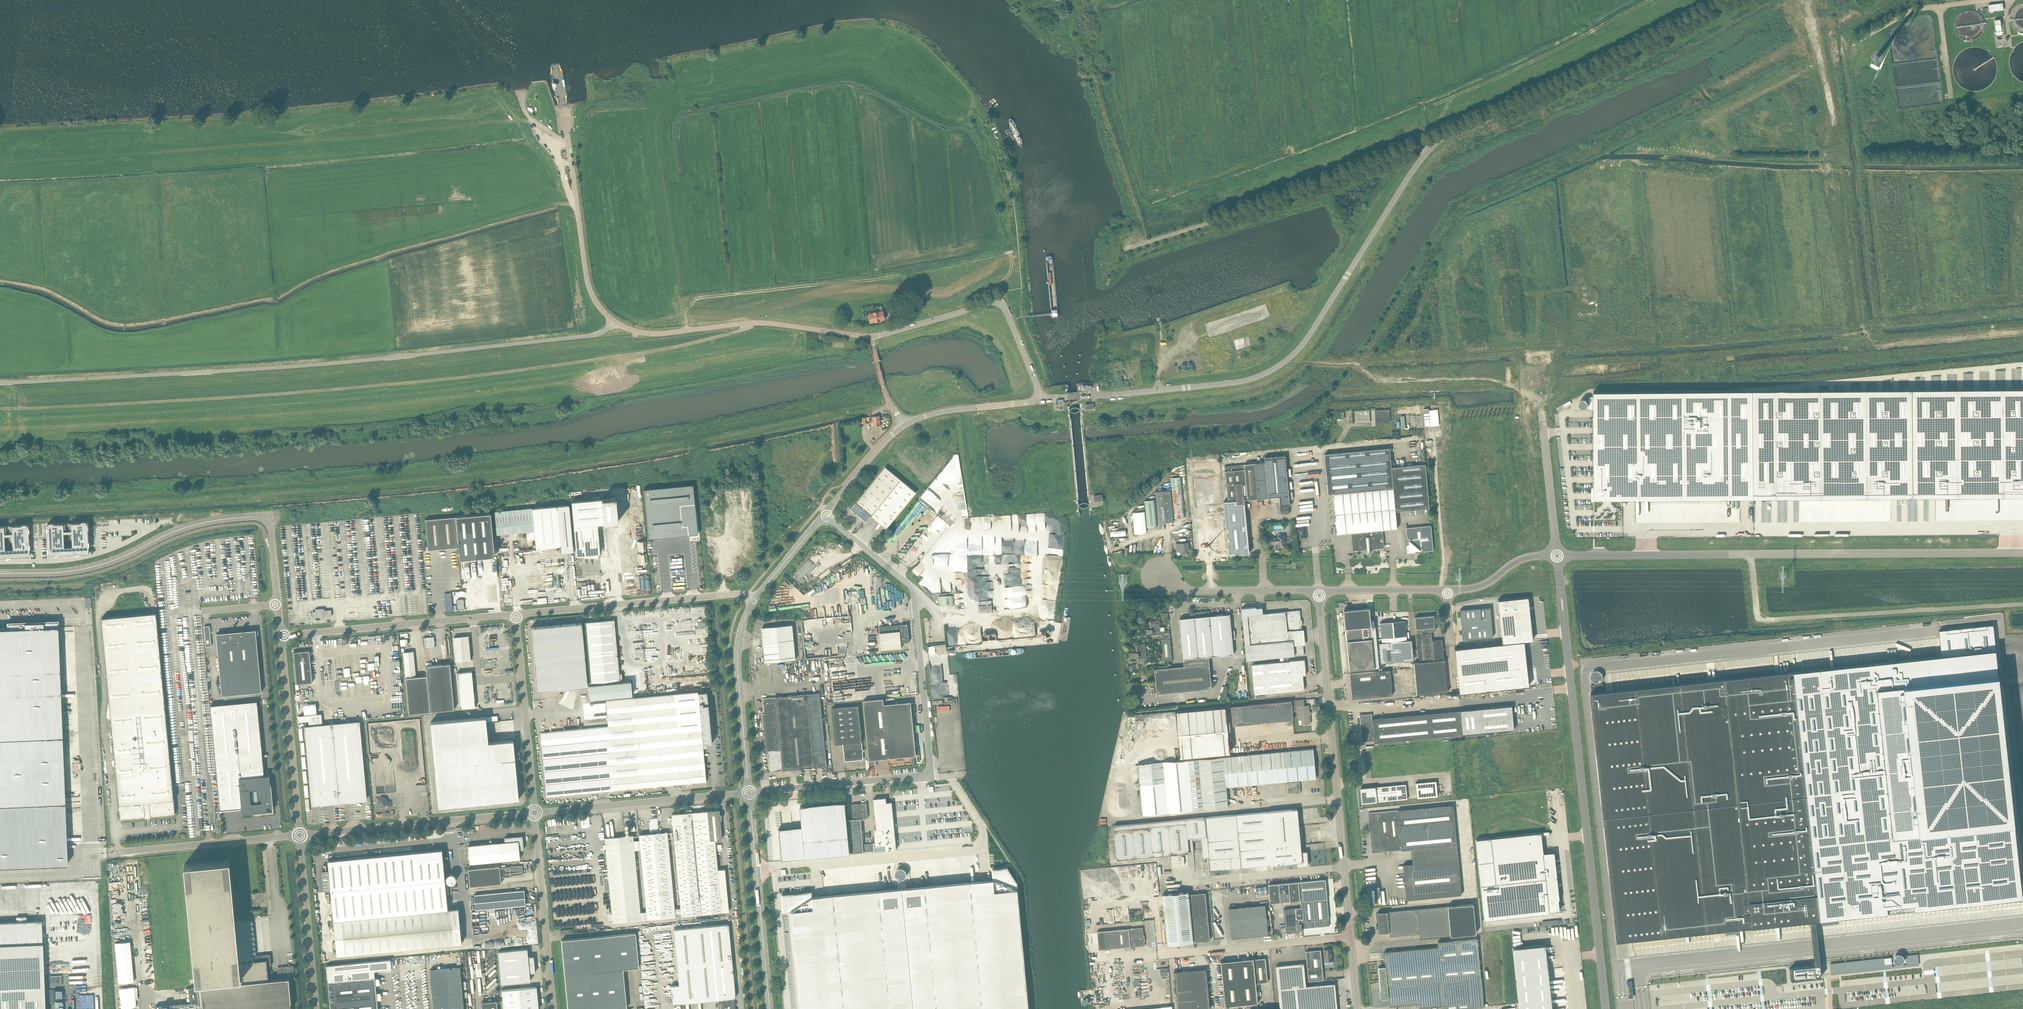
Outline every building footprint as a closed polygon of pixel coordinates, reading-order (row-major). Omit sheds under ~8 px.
[(1983,15),(1989,14),(1989,11),(2003,10),(2003,3),(1988,5),(1989,8),(1982,8),(1983,15)] [(1026,177),(1020,158),(1020,157),(1019,157),(1019,156),(1018,156),(1018,157),(1017,157),(1016,157),(1016,158),(1016,159),(1022,178),(1022,179),(1023,179),(1023,180),(1024,180),(1025,179),(1026,178),(1026,177)] [(885,319),(883,311),(879,312),(878,311),(874,312),(874,313),(869,314),(871,322),(876,321),(876,322),(881,320),(880,320),(885,319)] [(1753,391),(1754,498),(2022,496),(2022,389),(1753,391)] [(1593,397),(1589,397),(1589,409),(1594,409),(1594,499),(1754,498),(1753,498),(1753,391),(1593,392),(1593,397)] [(1426,426),(1429,426),(1436,425),(1435,422),(1439,422),(1438,410),(1428,410),(1428,409),(1424,409),(1426,426)] [(1379,423),(1390,423),(1390,410),(1376,410),(1376,415),(1379,415),(1379,423)] [(880,416),(863,417),(861,418),(862,424),(873,422),(873,426),(880,425),(880,422),(881,422),(881,419),(880,419),(880,416)] [(1328,494),(1333,494),(1337,534),(1352,533),(1353,550),(1384,547),(1382,530),(1397,529),(1395,511),(1429,508),(1425,464),(1391,467),(1389,448),(1324,454),(1328,494)] [(1228,501),(1223,502),(1229,555),(1249,553),(1244,499),(1245,499),(1245,503),(1248,503),(1247,494),(1257,493),(1258,498),(1279,496),(1280,506),(1281,506),(1281,509),(1280,510),(1282,514),(1285,512),(1286,513),(1290,512),(1288,508),(1288,506),(1290,505),(1285,455),(1280,456),(1264,457),(1265,467),(1225,471),(1228,501)] [(916,492),(889,470),(885,467),(851,509),(866,521),(871,516),(886,528),(916,492)] [(1221,476),(1193,478),(1196,506),(1223,503),(1221,476)] [(1180,477),(1170,478),(1174,517),(1184,516),(1180,477)] [(693,484),(643,489),(648,539),(698,534),(693,484)] [(1155,492),(1158,518),(1158,523),(1173,522),(1173,517),(1170,490),(1155,492)] [(615,497),(571,501),(576,556),(584,555),(584,558),(599,557),(599,554),(600,554),(597,524),(617,522),(615,497)] [(1157,526),(1157,521),(1154,500),(1143,501),(1146,528),(1157,526)] [(573,551),(569,504),(531,508),(495,511),(497,534),(527,532),(527,534),(528,536),(530,538),(533,538),(535,538),(536,548),(561,546),(561,552),(573,551)] [(490,513),(485,514),(455,516),(455,517),(425,520),(428,545),(428,550),(458,547),(459,559),(494,556),(490,513)] [(1225,520),(1198,523),(1200,551),(1219,549),(1228,548),(1225,520)] [(88,522),(47,524),(49,555),(89,553),(88,522)] [(0,526),(0,557),(29,556),(27,525),(0,526)] [(1410,540),(1409,540),(1409,548),(1410,548),(1413,550),(1413,551),(1421,550),(1421,549),(1422,549),(1422,551),(1433,550),(1431,526),(1406,528),(1407,539),(1410,539),(1410,540)] [(1277,537),(1270,537),(1270,544),(1276,544),(1276,543),(1278,543),(1278,546),(1286,546),(1286,541),(1287,541),(1288,543),(1290,542),(1291,541),(1291,539),(1289,537),(1288,538),(1286,539),(1285,539),(1285,535),(1281,536),(1281,535),(1280,534),(1279,534),(1278,535),(1278,536),(1277,536),(1277,537)] [(1176,552),(1188,550),(1188,543),(1176,544),(1176,552)] [(1005,588),(1005,598),(1012,598),(1012,595),(1018,595),(1018,590),(1016,590),(1016,588),(1005,588)] [(943,606),(954,605),(953,595),(942,596),(943,606)] [(1528,597),(1498,600),(1502,644),(1524,641),(1532,640),(1528,597)] [(986,605),(979,606),(979,612),(992,611),(992,605),(988,605),(988,604),(992,604),(991,600),(979,602),(980,605),(986,604),(986,605)] [(861,602),(847,603),(848,615),(862,614),(861,602)] [(1241,608),(1245,651),(1246,660),(1280,657),(1280,662),(1251,665),(1254,694),(1304,690),(1303,675),(1306,675),(1304,660),(1290,661),(1283,662),(1283,657),(1304,655),(1300,610),(1263,614),(1262,607),(1256,608),(1256,607),(1241,608)] [(1490,607),(1460,610),(1462,640),(1493,637),(1490,607)] [(1344,611),(1345,629),(1349,671),(1374,668),(1379,668),(1375,619),(1370,620),(1369,609),(1368,608),(1344,611)] [(93,616),(106,836),(191,831),(179,638),(190,638),(188,611),(177,612),(177,610),(93,616)] [(1212,689),(1209,656),(1228,654),(1234,654),(1230,614),(1210,616),(1209,611),(1194,612),(1195,617),(1179,618),(1183,659),(1184,666),(1154,669),(1157,694),(1212,689)] [(1415,617),(1418,651),(1419,662),(1414,662),(1417,694),(1448,691),(1445,660),(1444,660),(1442,639),(1432,640),(1431,631),(1435,630),(1434,615),(1415,617)] [(614,620),(584,622),(585,627),(587,651),(590,685),(588,685),(590,699),(632,695),(631,681),(620,682),(617,651),(615,625),(614,620)] [(1164,660),(1172,660),(1170,630),(1165,630),(1165,627),(1161,627),(1160,620),(1150,621),(1151,629),(1145,629),(1145,635),(1162,634),(1164,660)] [(1407,640),(1405,620),(1384,622),(1380,623),(1382,642),(1379,643),(1381,663),(1413,660),(1412,640),(1407,640)] [(0,629),(0,867),(67,864),(57,621),(7,623),(7,628),(0,629)] [(582,623),(531,627),(537,690),(587,686),(582,623)] [(1592,693),(1591,693),(1617,941),(1811,920),(1815,965),(1790,968),(1790,969),(1792,969),(1793,977),(1791,977),(1791,979),(1822,976),(1821,964),(1816,920),(1821,919),(2022,897),(2015,823),(2015,822),(1999,674),(1993,624),(1939,630),(1942,655),(1794,671),(1604,691),(1603,684),(1591,685),(1592,693)] [(762,628),(764,651),(765,662),(771,662),(796,659),(793,625),(762,628)] [(880,633),(880,638),(881,649),(902,648),(900,631),(899,625),(879,627),(880,633)] [(216,633),(222,695),(262,692),(256,630),(255,630),(255,632),(241,633),(241,632),(231,633),(231,634),(217,635),(217,633),(216,633)] [(456,661),(471,659),(468,636),(453,637),(456,661)] [(424,648),(435,647),(434,637),(423,638),(424,648)] [(1502,644),(1454,649),(1459,693),(1529,686),(1529,685),(1527,668),(1524,641),(1502,644)] [(1136,644),(1137,652),(1129,653),(1129,657),(1128,657),(1129,673),(1133,672),(1132,668),(1139,668),(1139,663),(1148,662),(1146,643),(1136,644)] [(296,684),(312,682),(309,651),(293,652),(296,684)] [(405,678),(416,677),(414,651),(403,652),(405,678)] [(426,666),(426,671),(430,711),(454,709),(450,664),(426,666)] [(1601,669),(1591,673),(1594,683),(1605,679),(1601,669)] [(1392,695),(1392,690),(1390,670),(1350,674),(1352,699),(1392,695)] [(472,671),(457,673),(460,708),(475,707),(472,671)] [(425,676),(416,677),(405,678),(408,714),(429,712),(425,676)] [(608,726),(540,733),(546,797),(706,782),(705,769),(712,768),(706,705),(699,705),(698,692),(606,701),(608,726)] [(827,766),(826,761),(820,693),(763,698),(764,714),(762,714),(766,751),(768,751),(770,772),(827,766)] [(863,700),(869,760),(916,755),(911,702),(884,704),(883,699),(863,700)] [(1299,700),(1292,701),(1293,711),(1297,710),(1298,710),(1299,720),(1303,720),(1304,724),(1305,724),(1310,724),(1309,706),(1304,706),(1304,700),(1299,700)] [(238,807),(238,808),(219,810),(240,808),(240,807),(241,807),(242,813),(256,812),(256,813),(259,812),(273,810),(269,775),(264,775),(257,701),(210,705),(220,809),(238,807)] [(1241,706),(1231,706),(1233,725),(1243,724),(1288,720),(1288,725),(1294,725),(1291,701),(1241,706)] [(832,708),(835,739),(835,744),(843,743),(845,760),(846,761),(862,759),(863,758),(862,752),(864,750),(862,749),(861,741),(862,741),(859,706),(832,708)] [(1512,706),(1460,710),(1462,735),(1514,730),(1512,706)] [(1180,758),(1230,753),(1225,707),(1175,712),(1180,758)] [(1369,714),(1359,715),(1362,742),(1374,741),(1374,743),(1452,736),(1462,735),(1460,710),(1372,719),(1370,719),(1369,714)] [(485,717),(430,722),(433,743),(438,802),(439,807),(519,799),(514,748),(513,740),(488,742),(486,722),(500,721),(499,721),(494,721),(494,716),(486,717),(485,717)] [(360,721),(304,726),(311,804),(312,804),(312,803),(366,797),(366,799),(367,799),(360,721)] [(1223,757),(1137,765),(1139,785),(1142,815),(1167,813),(1194,810),(1228,807),(1226,787),(1316,779),(1313,749),(1308,749),(1223,757)] [(72,762),(75,762),(75,766),(72,766),(72,772),(81,772),(80,757),(72,757),(72,762)] [(1436,781),(1416,783),(1417,798),(1438,796),(1436,781)] [(1287,783),(1288,794),(1301,793),(1300,782),(1287,783)] [(1406,784),(1361,788),(1362,803),(1361,803),(1362,803),(1407,799),(1406,784)] [(848,820),(848,825),(851,853),(874,851),(886,850),(896,849),(892,802),(886,802),(886,798),(873,799),(876,830),(874,830),(875,843),(863,844),(861,818),(868,818),(866,803),(852,804),(853,819),(848,820)] [(802,828),(778,830),(781,860),(850,853),(845,802),(800,806),(802,828)] [(1406,900),(1411,899),(1462,895),(1453,804),(1368,813),(1369,823),(1371,823),(1373,847),(1371,848),(1372,853),(1412,849),(1413,864),(1403,865),(1406,900)] [(1236,814),(1205,817),(1210,870),(1241,868),(1297,862),(1297,866),(1303,866),(1308,865),(1307,851),(1301,852),(1297,809),(1292,809),(1236,814)] [(689,813),(671,814),(681,916),(722,912),(728,911),(724,869),(717,870),(715,842),(717,842),(717,839),(722,839),(720,820),(721,820),(721,816),(719,816),(719,810),(692,812),(691,810),(689,810),(689,813)] [(1204,817),(1114,826),(1117,860),(1189,853),(1189,852),(1193,852),(1192,838),(1201,837),(1203,857),(1208,856),(1206,836),(1204,817)] [(647,919),(675,916),(667,832),(639,835),(647,919)] [(1541,833),(1476,840),(1485,920),(1549,913),(1549,912),(1559,911),(1558,900),(1559,899),(1559,898),(1558,898),(1555,870),(1557,869),(1557,866),(1554,866),(1553,854),(1554,854),(1554,852),(1543,853),(1541,833)] [(605,838),(605,843),(613,922),(641,919),(633,835),(605,838)] [(505,842),(468,846),(468,850),(470,863),(515,859),(520,859),(519,850),(524,849),(522,836),(504,838),(505,842)] [(328,860),(333,920),(337,955),(461,943),(458,908),(447,909),(442,849),(328,860)] [(289,978),(268,980),(267,966),(271,965),(270,954),(253,955),(249,918),(235,919),(230,860),(184,864),(196,987),(188,988),(190,1003),(155,1006),(155,1008),(291,1008),(289,978)] [(521,866),(499,868),(499,866),(468,869),(469,886),(501,883),(500,878),(511,877),(511,876),(523,875),(522,868),(523,868),(522,868),(521,866)] [(781,895),(783,911),(789,911),(798,1008),(1029,1008),(1017,883),(1007,868),(992,869),(993,879),(907,887),(906,882),(897,883),(897,888),(811,896),(810,892),(781,895)] [(445,874),(445,883),(454,883),(454,874),(445,874)] [(1301,908),(1302,919),(1302,928),(1329,926),(1329,919),(1325,879),(1298,882),(1300,900),(1301,908)] [(1298,882),(1288,883),(1290,901),(1300,900),(1298,882)] [(1288,883),(1278,884),(1280,901),(1290,901),(1288,883)] [(1280,901),(1278,884),(1268,885),(1270,902),(1280,901)] [(475,910),(521,906),(526,905),(524,890),(474,895),(475,910)] [(1189,892),(1163,894),(1168,944),(1193,942),(1193,937),(1189,892)] [(1189,894),(1194,937),(1194,942),(1210,940),(1205,893),(1189,894)] [(1473,904),(1377,912),(1379,925),(1376,925),(1376,928),(1379,928),(1379,933),(1389,932),(1390,936),(1420,934),(1420,939),(1476,933),(1473,904)] [(1228,908),(1231,933),(1231,938),(1268,935),(1265,905),(1228,908)] [(1297,920),(1296,908),(1284,909),(1286,933),(1298,932),(1300,930),(1300,929),(1303,929),(1302,928),(1302,919),(1297,920)] [(41,920),(26,921),(26,917),(16,917),(16,921),(0,922),(0,1008),(44,1008),(41,920)] [(672,999),(672,1004),(720,999),(721,1008),(735,1008),(734,998),(735,998),(728,924),(674,929),(679,985),(671,986),(672,999)] [(1143,927),(1104,931),(1097,931),(1098,950),(1144,945),(1143,927)] [(561,940),(568,1008),(618,1008),(627,1008),(623,969),(639,968),(636,933),(620,934),(561,940)] [(1380,999),(1388,998),(1389,1007),(1419,1004),(1420,1008),(1444,1006),(1444,1008),(1461,1008),(1472,1008),(1484,1007),(1477,938),(1438,942),(1438,947),(1384,952),(1385,966),(1378,967),(1380,990),(1379,990),(1380,999)] [(133,982),(131,942),(115,942),(117,983),(133,982)] [(1513,948),(1519,1008),(1552,1008),(1545,945),(1513,948)] [(527,948),(498,951),(501,984),(530,981),(529,973),(535,972),(534,956),(528,956),(527,948)] [(1323,950),(1325,964),(1333,964),(1332,949),(1323,950)] [(1321,950),(1306,951),(1308,981),(1323,980),(1321,950)] [(1919,954),(1896,956),(1897,966),(1920,964),(1919,954)] [(1265,958),(1253,959),(1256,983),(1267,982),(1265,958)] [(374,971),(391,969),(390,959),(326,965),(330,1008),(378,1008),(374,971)] [(1256,983),(1253,959),(1221,962),(1225,1006),(1257,1003),(1256,983)] [(1868,960),(1831,962),(1832,973),(1867,971),(1866,965),(1869,965),(1868,960)] [(1276,971),(1280,1008),(1337,1008),(1335,983),(1306,986),(1304,963),(1276,966),(1276,971)] [(434,1008),(464,1008),(460,967),(430,970),(432,995),(434,1008)] [(1208,993),(1206,969),(1174,972),(1177,1008),(1210,1008),(1208,993)] [(503,1008),(539,1008),(537,986),(502,990),(503,1008)] [(121,1008),(137,1008),(136,987),(120,988),(121,1008)] [(2012,1008),(2022,1007),(2022,995),(1980,998),(1980,1005),(2005,1003),(2006,1004),(2002,1005),(2003,1008),(2011,1008),(2010,998),(2011,998),(2012,1008)] [(482,1008),(497,1008),(497,1001),(481,1002),(482,1008)]
